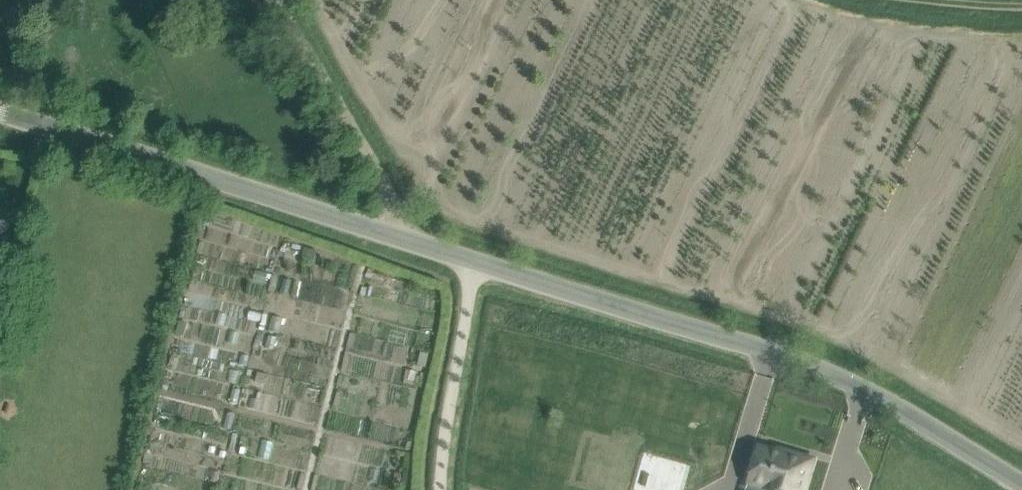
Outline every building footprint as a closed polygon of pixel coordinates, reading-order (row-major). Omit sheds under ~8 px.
[(746,482),(772,489),(800,489),(801,487),(804,488),(812,460),(788,453),(787,456),(757,447),(746,482)]
